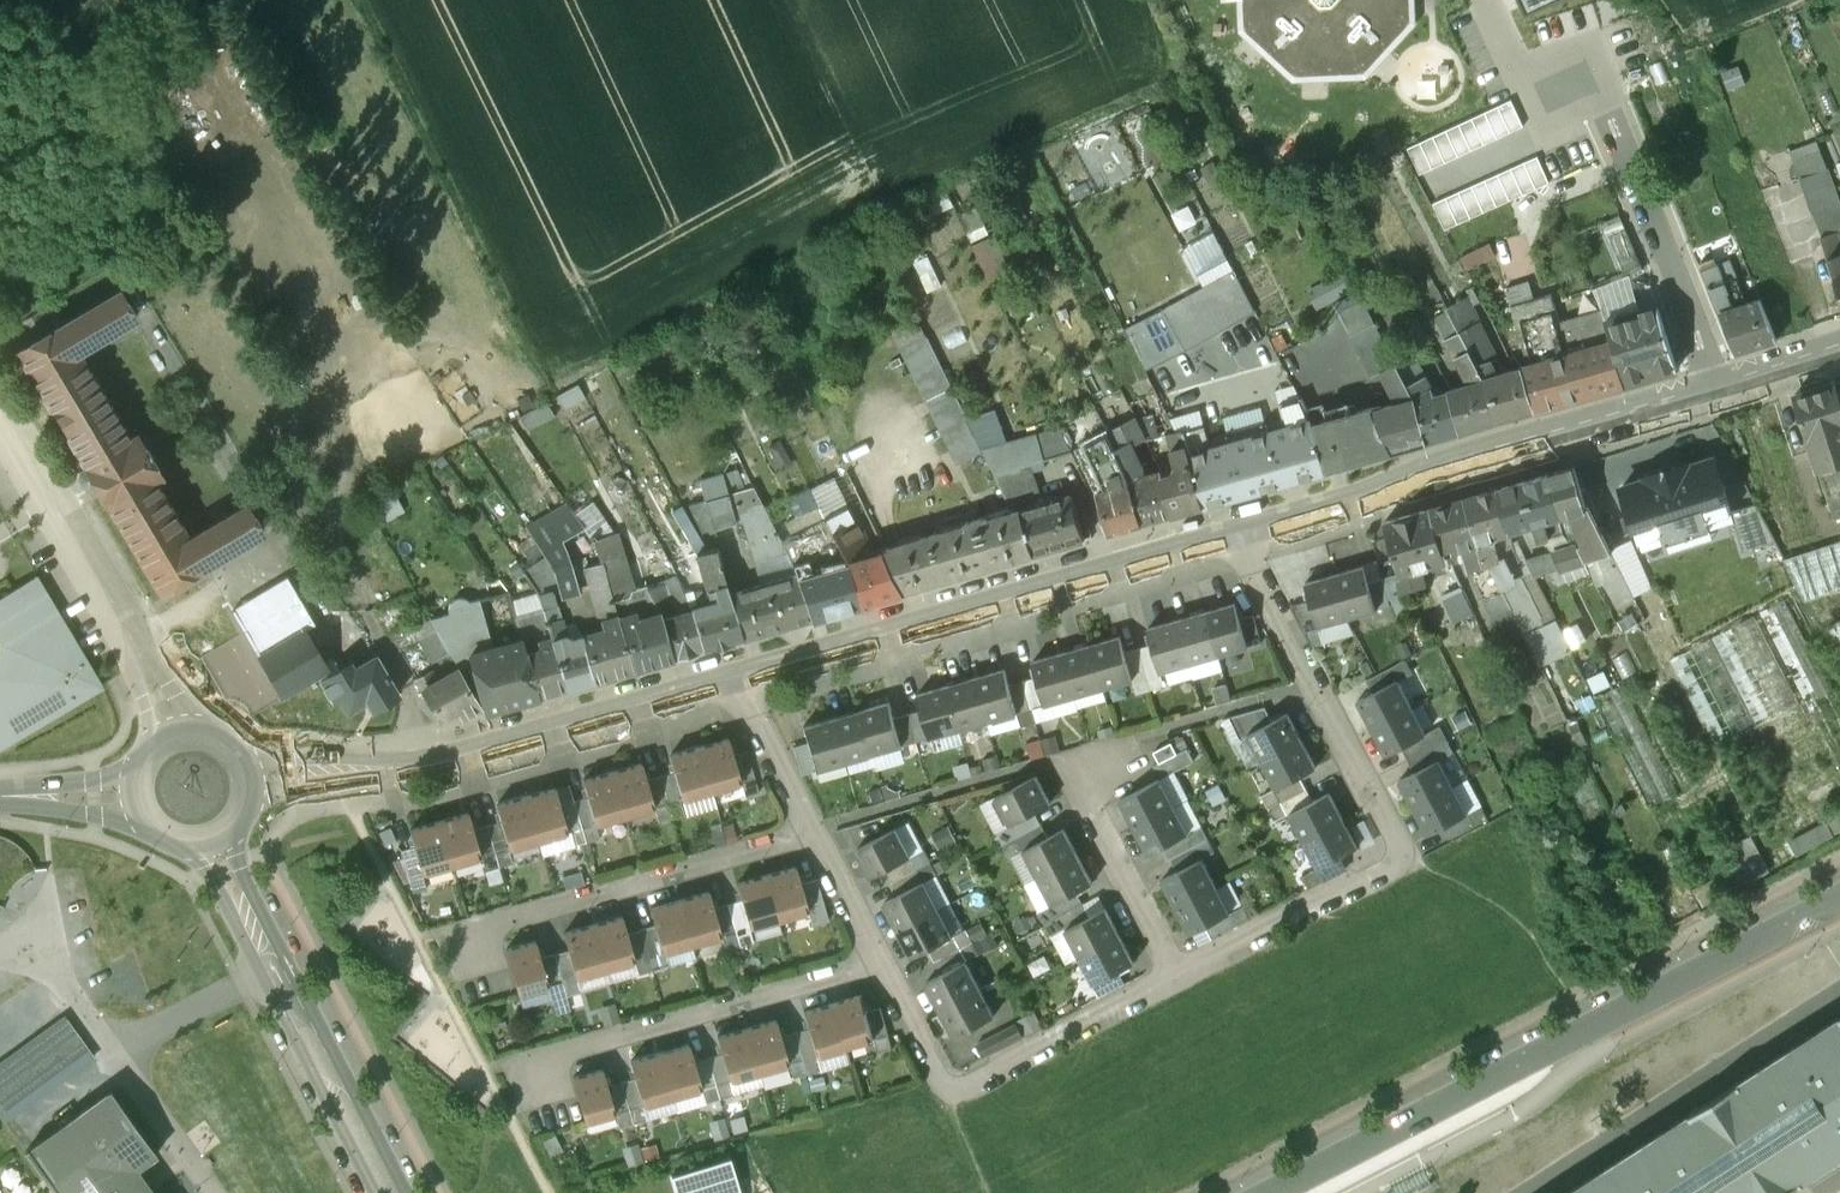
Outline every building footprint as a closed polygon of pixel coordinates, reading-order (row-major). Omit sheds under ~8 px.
[(1296,76),(1365,73),(1411,23),(1410,0),(1243,0),(1245,29),(1296,76)] [(1527,14),(1557,0),(1520,0),(1527,14)] [(1511,100),(1408,148),(1420,174),(1524,126),(1511,100)] [(1767,128),(1754,133),(1761,149),(1773,144),(1767,128)] [(1538,157),(1433,203),(1445,229),(1549,182),(1538,157)] [(1682,168),(1672,168),(1672,188),(1682,189),(1682,168)] [(1811,209),(1822,236),(1823,237),(1837,231),(1839,230),(1839,202),(1839,199),(1811,209)] [(1644,267),(1627,226),(1609,234),(1627,274),(1644,267)] [(1837,231),(1823,237),(1822,236),(1820,236),(1839,298),(1839,240),(1837,231)] [(1485,246),(1461,258),(1466,269),(1490,256),(1485,246)] [(1741,252),(1724,258),(1731,275),(1748,268),(1741,252)] [(1760,299),(1734,310),(1726,292),(1729,290),(1717,263),(1709,267),(1706,261),(1699,264),(1714,302),(1735,353),(1740,352),(1777,339),(1760,299)] [(1238,269),(1124,323),(1144,367),(1258,313),(1238,269)] [(1602,310),(1562,323),(1552,293),(1535,298),(1530,280),(1508,286),(1531,364),(1521,367),(1535,410),(1625,384),(1605,322),(1602,310)] [(1480,301),(1472,286),(1467,288),(1475,304),(1480,301)] [(128,438),(75,351),(133,317),(117,290),(16,350),(84,463),(80,466),(76,469),(78,477),(85,484),(92,482),(106,505),(110,505),(161,590),(261,530),(245,503),(188,537),(152,478),(160,473),(136,433),(128,438)] [(1479,321),(1467,297),(1446,308),(1458,331),(1479,321)] [(1658,306),(1605,322),(1625,384),(1678,369),(1658,306)] [(1521,367),(1504,373),(1479,321),(1458,331),(1467,350),(1483,380),(1497,421),(1535,410),(1521,367)] [(1375,324),(1349,338),(1370,378),(1381,372),(1396,364),(1375,324)] [(982,449),(927,335),(901,347),(957,461),(982,449)] [(1483,380),(1467,350),(1456,356),(1470,384),(1449,390),(1450,393),(1461,431),(1497,421),(1483,380)] [(1396,405),(1379,410),(1378,408),(1374,409),(1374,407),(1355,413),(1353,405),(1311,417),(1327,470),(1427,441),(1415,399),(1408,385),(1396,364),(1381,372),(1396,405)] [(1436,397),(1425,376),(1408,385),(1415,399),(1427,441),(1461,431),(1450,393),(1436,397)] [(1795,394),(1834,517),(1839,515),(1839,396),(1835,381),(1795,394)] [(1188,445),(1205,505),(1327,470),(1311,417),(1302,397),(1280,404),(1283,418),(1208,438),(1205,425),(1184,432),(1188,445)] [(1183,430),(1166,435),(1170,450),(1188,445),(1184,432),(1183,430)] [(1106,432),(1091,440),(1099,456),(1114,448),(1106,432)] [(1036,434),(982,449),(994,473),(1043,459),(1036,434)] [(1135,456),(1128,442),(1114,448),(1121,463),(1135,456)] [(1188,445),(1170,450),(1174,465),(1170,474),(1162,476),(1172,514),(1205,505),(1188,445)] [(1121,463),(1114,448),(1099,456),(1109,476),(1112,486),(1096,491),(1109,532),(1142,523),(1130,481),(1121,463)] [(1160,472),(1143,477),(1141,468),(1135,456),(1121,463),(1130,481),(1142,523),(1172,514),(1162,476),(1160,472)] [(1695,468),(1669,477),(1685,527),(1731,513),(1730,511),(1714,457),(1694,464),(1695,468)] [(1612,553),(1588,506),(1586,507),(1574,467),(1548,474),(1560,514),(1570,511),(1583,544),(1578,545),(1586,561),(1597,558),(1612,553)] [(722,471),(699,477),(704,497),(688,502),(691,516),(698,528),(734,519),(727,490),(722,471)] [(1560,514),(1548,474),(1522,482),(1534,522),(1539,538),(1565,531),(1560,514)] [(1685,527),(1669,477),(1644,485),(1642,480),(1621,486),(1639,542),(1685,527)] [(602,534),(568,480),(555,488),(590,538),(602,534)] [(1522,482),(1497,490),(1508,529),(1534,522),(1522,482)] [(779,539),(751,484),(727,490),(734,519),(743,517),(749,544),(757,542),(761,558),(786,552),(779,539)] [(1497,490),(1465,499),(1484,563),(1489,562),(1500,559),(1494,539),(1499,532),(1508,529),(1497,490)] [(1070,493),(1020,508),(1034,554),(1084,539),(1070,493)] [(1484,563),(1465,499),(1430,508),(1445,560),(1447,566),(1467,561),(1468,568),(1493,618),(1512,608),(1489,562),(1484,563)] [(1731,513),(1743,552),(1776,541),(1756,503),(1730,511),(1731,513)] [(885,552),(868,557),(866,550),(869,549),(847,505),(823,517),(846,562),(857,604),(904,591),(885,552)] [(988,513),(966,520),(967,523),(935,532),(948,578),(1034,554),(1020,508),(989,516),(988,513)] [(1430,508),(1386,521),(1404,585),(1421,580),(1418,568),(1445,560),(1430,508)] [(846,562),(823,517),(779,539),(786,552),(791,560),(813,547),(816,556),(807,558),(812,578),(828,574),(826,568),(846,562)] [(1527,560),(1519,544),(1513,546),(1508,529),(1499,532),(1494,539),(1500,559),(1489,562),(1512,608),(1525,634),(1556,619),(1535,576),(1527,560)] [(631,590),(616,537),(611,532),(602,534),(590,538),(598,549),(601,560),(617,616),(633,612),(628,595),(631,590)] [(935,532),(883,547),(885,552),(904,591),(948,578),(935,532)] [(1783,557),(1800,591),(1805,600),(1839,589),(1839,539),(1783,557)] [(1578,545),(1552,553),(1560,569),(1586,561),(1578,545)] [(1630,545),(1612,553),(1635,597),(1652,588),(1630,545)] [(726,593),(713,548),(695,553),(706,591),(713,589),(716,598),(691,605),(692,609),(704,648),(739,638),(726,593)] [(1552,553),(1527,560),(1535,576),(1560,569),(1552,553)] [(1635,597),(1612,553),(1597,558),(1609,580),(1605,583),(1617,606),(1635,597)] [(601,560),(582,566),(587,583),(592,586),(590,590),(599,621),(617,616),(601,560)] [(846,562),(826,568),(828,574),(812,578),(821,614),(857,604),(846,562)] [(1364,566),(1335,574),(1347,618),(1377,609),(1369,581),(1364,566)] [(795,574),(765,582),(778,627),(810,618),(795,574)] [(1335,574),(1305,582),(1310,599),(1318,626),(1347,618),(1335,574)] [(287,578),(235,609),(284,694),(317,675),(320,681),(337,671),(329,657),(320,662),(302,631),(314,624),(287,578)] [(1382,578),(1369,581),(1377,609),(1390,605),(1382,578)] [(0,678),(0,744),(97,686),(34,579),(23,586),(0,600),(0,633),(9,648),(1,677),(0,678)] [(765,582),(726,593),(739,638),(778,627),(765,582)] [(660,583),(647,589),(659,613),(660,618),(674,614),(673,609),(660,583)] [(1462,586),(1443,595),(1454,618),(1473,609),(1462,586)] [(1800,591),(1787,598),(1839,699),(1839,667),(1805,600),(1800,591)] [(580,635),(571,637),(565,633),(555,598),(547,600),(549,605),(543,607),(565,688),(593,680),(580,635)] [(1310,599),(1291,605),(1312,644),(1323,642),(1318,626),(1310,599)] [(1783,599),(1758,613),(1839,769),(1839,708),(1783,599)] [(517,628),(510,602),(503,604),(510,630),(517,628)] [(1236,602),(1206,611),(1219,654),(1248,646),(1240,618),(1236,602)] [(543,607),(515,615),(519,631),(525,629),(527,639),(542,694),(565,688),(543,607)] [(674,614),(660,618),(672,657),(704,648),(692,609),(674,614)] [(1206,611),(1177,619),(1190,663),(1219,654),(1206,611)] [(659,613),(635,621),(633,612),(617,616),(632,669),(672,657),(660,618),(659,613)] [(1262,642),(1254,614),(1240,618),(1248,646),(1262,642)] [(617,616),(599,621),(601,629),(580,635),(593,680),(632,669),(617,616)] [(1628,616),(1617,620),(1623,631),(1624,630),(1635,625),(1628,616)] [(1668,660),(1763,849),(1839,809),(1839,783),(1752,616),(1668,660)] [(1177,619),(1148,628),(1153,643),(1160,671),(1190,663),(1177,619)] [(1556,619),(1525,634),(1539,665),(1571,649),(1556,619)] [(1719,772),(1662,662),(1656,665),(1635,625),(1624,630),(1645,671),(1596,697),(1651,807),(1699,782),(1654,695),(1658,693),(1703,780),(1719,772)] [(450,652),(436,628),(425,635),(438,658),(450,652)] [(1120,635),(1091,644),(1103,687),(1133,679),(1120,635)] [(521,639),(467,654),(484,711),(542,694),(527,639),(522,641),(521,639)] [(1160,671),(1153,643),(1139,647),(1151,689),(1164,685),(1160,671)] [(1091,644),(1062,652),(1075,696),(1103,687),(1091,644)] [(1062,652),(1033,660),(1045,703),(1045,704),(1075,696),(1062,652)] [(1621,680),(1636,673),(1627,654),(1612,661),(1621,680)] [(374,657),(351,670),(348,664),(337,671),(320,681),(331,700),(339,696),(347,710),(366,699),(372,710),(397,696),(374,657)] [(1405,659),(1366,680),(1373,692),(1397,679),(1398,680),(1412,673),(1405,659)] [(436,681),(430,672),(416,680),(439,719),(458,708),(463,717),(481,707),(459,668),(436,681)] [(1005,668),(976,677),(988,720),(1017,712),(1010,684),(1005,668)] [(1037,676),(1024,680),(1031,707),(1045,703),(1037,676)] [(976,677),(947,685),(959,729),(988,720),(976,677)] [(1373,692),(1357,700),(1371,728),(1411,707),(1398,680),(1397,679),(1373,692)] [(1023,680),(1010,684),(1017,712),(1031,708),(1031,707),(1024,680),(1023,680)] [(947,685),(917,693),(922,709),(930,737),(959,729),(947,685)] [(890,701),(860,710),(873,753),(902,745),(894,717),(890,701)] [(1265,707),(1223,719),(1234,741),(1247,734),(1272,721),(1265,707)] [(1411,707),(1371,728),(1385,755),(1401,747),(1426,734),(1411,707)] [(922,709),(908,713),(916,741),(930,737),(922,709)] [(860,710),(832,718),(844,762),(873,753),(860,710)] [(908,713),(894,717),(902,745),(916,741),(908,713)] [(1272,721),(1247,734),(1261,761),(1302,740),(1288,713),(1272,721)] [(832,718),(802,727),(807,742),(815,770),(844,762),(832,718)] [(1426,734),(1401,747),(1408,759),(1446,740),(1439,727),(1426,734)] [(1528,732),(1508,742),(1513,752),(1533,742),(1528,732)] [(728,738),(699,746),(711,790),(741,781),(728,738)] [(1302,740),(1261,761),(1276,788),(1316,767),(1302,740)] [(1446,740),(1408,759),(1414,772),(1439,759),(1452,752),(1446,740)] [(1172,741),(1154,751),(1160,762),(1178,753),(1172,741)] [(807,742),(793,746),(801,774),(815,770),(807,742)] [(699,746),(669,755),(674,771),(682,798),(711,790),(699,746)] [(747,751),(734,754),(745,796),(758,792),(747,751)] [(1414,772),(1399,780),(1413,807),(1453,787),(1439,759),(1414,772)] [(641,763),(612,771),(625,815),(654,806),(646,779),(641,763)] [(625,815),(612,771),(583,779),(587,796),(595,823),(625,815)] [(674,771),(660,775),(672,817),(686,813),(682,798),(674,771)] [(1036,774),(996,795),(1010,823),(1035,810),(1051,802),(1036,774)] [(660,775),(646,779),(654,806),(658,821),(672,817),(660,775)] [(1174,806),(1160,778),(1119,799),(1134,827),(1174,806)] [(555,787),(525,796),(538,840),(567,831),(560,804),(555,787)] [(1453,787),(1413,807),(1427,834),(1467,814),(1453,787)] [(1307,788),(1268,808),(1275,821),(1289,813),(1313,801),(1307,788)] [(1313,801),(1289,813),(1303,841),(1343,820),(1329,792),(1313,801)] [(525,796),(496,804),(501,821),(508,848),(538,840),(525,796)] [(595,823),(587,796),(574,800),(585,842),(599,838),(595,823)] [(585,842),(574,800),(560,804),(567,831),(572,846),(585,842)] [(1174,806),(1134,827),(1148,854),(1163,846),(1188,833),(1174,806)] [(1010,823),(997,831),(1003,843),(1042,823),(1035,810),(1010,823)] [(468,812),(439,821),(451,864),(481,856),(473,829),(468,812)] [(1788,842),(1795,855),(1839,831),(1839,813),(1788,842)] [(1343,820),(1303,841),(1317,868),(1340,856),(1358,847),(1343,820)] [(451,864),(439,821),(409,829),(414,846),(422,873),(451,864)] [(501,821),(487,825),(499,867),(513,863),(508,848),(501,821)] [(1042,823),(1003,843),(1010,856),(1024,849),(1048,836),(1042,823)] [(499,867),(487,825),(473,829),(481,856),(485,871),(499,867)] [(1188,833),(1163,846),(1170,858),(1207,839),(1201,826),(1188,833)] [(896,828),(856,849),(871,876),(886,869),(911,855),(896,828)] [(1048,836),(1024,849),(1038,876),(1078,855),(1064,828),(1048,836)] [(1766,872),(1748,838),(1734,846),(1742,863),(1693,888),(1702,906),(1766,872)] [(1207,839),(1170,858),(1177,871),(1202,858),(1214,852),(1208,839),(1207,839)] [(414,846),(400,850),(412,891),(426,888),(422,873),(414,846)] [(911,855),(886,869),(893,881),(918,868),(911,855)] [(1078,855),(1038,876),(1052,903),(1076,890),(1092,882),(1078,855)] [(1317,868),(1303,875),(1309,887),(1346,868),(1340,856),(1317,868)] [(1177,871),(1161,879),(1175,906),(1216,885),(1202,858),(1177,871)] [(918,868),(893,881),(899,894),(924,881),(938,874),(931,861),(918,868)] [(795,866),(765,874),(778,918),(807,910),(800,883),(795,866)] [(765,874),(736,883),(741,900),(749,926),(778,918),(765,874)] [(816,878),(800,883),(807,910),(811,925),(828,920),(816,878)] [(899,894),(884,902),(898,929),(938,908),(924,881),(899,894)] [(1216,885),(1175,906),(1190,934),(1205,926),(1230,913),(1216,885)] [(1052,903),(1038,911),(1045,923),(1083,903),(1076,890),(1052,903)] [(708,891),(679,899),(691,943),(721,934),(713,908),(708,891)] [(679,899),(649,908),(654,924),(662,951),(691,943),(679,899)] [(741,900),(727,904),(739,945),(753,941),(749,926),(741,900)] [(1083,903),(1045,923),(1052,936),(1065,929),(1089,916),(1083,903)] [(727,904),(713,908),(721,934),(725,949),(739,945),(727,904)] [(1230,913),(1205,926),(1212,938),(1250,919),(1243,906),(1230,913)] [(938,908),(898,929),(912,956),(928,948),(953,935),(938,908)] [(1089,916),(1065,929),(1080,956),(1120,935),(1106,908),(1089,916)] [(622,915),(592,924),(605,968),(634,959),(627,932),(622,915)] [(592,924),(563,932),(568,949),(575,976),(605,968),(592,924)] [(654,924),(640,928),(652,969),(666,965),(662,951),(654,924)] [(640,928),(627,932),(634,959),(638,973),(652,969),(640,928)] [(953,935),(928,948),(935,961),(973,941),(966,928),(953,935)] [(1120,935),(1080,956),(1094,983),(1118,970),(1134,962),(1120,935)] [(535,940),(505,949),(517,992),(548,984),(540,957),(535,940)] [(568,949),(554,953),(566,995),(579,991),(575,976),(568,949)] [(554,953),(540,957),(548,984),(552,999),(566,995),(554,953)] [(966,961),(926,982),(940,1009),(980,988),(966,961)] [(1094,983),(1093,984),(1099,996),(1125,983),(1118,970),(1094,983)] [(980,988),(940,1009),(954,1036),(994,1015),(980,988)] [(862,994),(832,1002),(845,1046),(874,1038),(867,1011),(862,994)] [(832,1002),(803,1011),(808,1028),(815,1055),(845,1046),(832,1002)] [(892,1048),(881,1007),(867,1011),(874,1038),(879,1052),(892,1048)] [(9,1115),(94,1052),(67,1015),(0,1064),(0,1103),(9,1115)] [(1567,1192),(1783,1192),(1803,1180),(1802,1180),(1839,1156),(1839,1017),(1740,1082),(1740,1081),(1692,1112),(1692,1113),(1567,1192)] [(775,1019),(746,1027),(758,1071),(788,1063),(780,1036),(775,1019)] [(1016,1023),(978,1043),(984,1055),(1023,1036),(1016,1023)] [(746,1027),(716,1036),(721,1053),(729,1079),(758,1071),(746,1027)] [(808,1028),(794,1032),(806,1073),(820,1069),(815,1055),(808,1028)] [(806,1073),(794,1032),(780,1036),(788,1063),(792,1077),(806,1073)] [(689,1044),(659,1052),(672,1096),(701,1087),(694,1061),(689,1044)] [(659,1052),(630,1060),(634,1078),(642,1104),(672,1096),(659,1052)] [(721,1053),(707,1057),(719,1098),(733,1094),(729,1079),(721,1053)] [(707,1057),(694,1061),(701,1087),(706,1102),(719,1098),(707,1057)] [(602,1068),(572,1077),(584,1121),(615,1112),(607,1085),(602,1068)] [(634,1078),(621,1081),(633,1123),(646,1119),(642,1104),(634,1078)] [(633,1123),(621,1081),(607,1085),(615,1112),(619,1127),(633,1123)] [(136,1169),(156,1154),(110,1090),(26,1151),(56,1192),(153,1192),(136,1169)] [(676,1192),(740,1192),(728,1151),(669,1168),(676,1192)]
